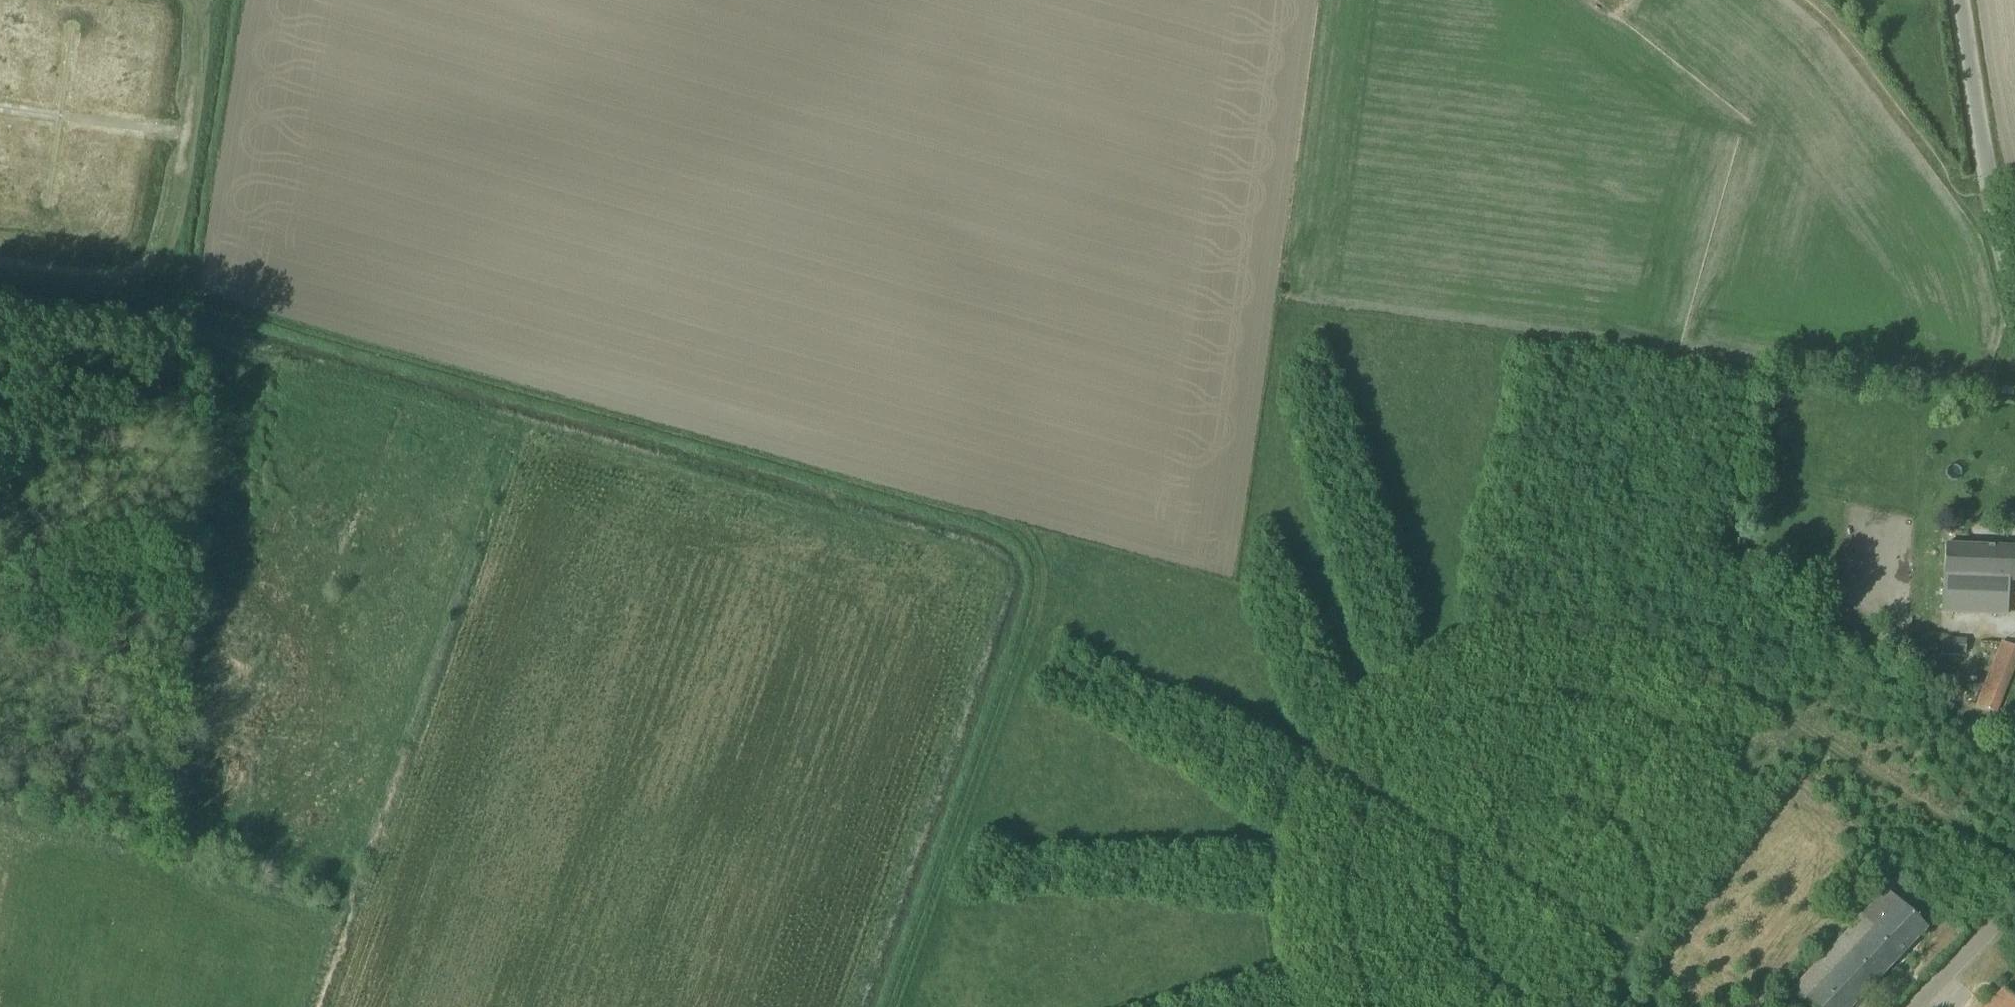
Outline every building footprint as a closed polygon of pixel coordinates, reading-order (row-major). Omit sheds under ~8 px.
[(2013,395),(2014,387),(2002,386),(2001,394),(2013,395)] [(1945,544),(1942,611),(2008,614),(2009,581),(2014,582),(2014,547),(1945,544)] [(1996,712),(2014,664),(2014,646),(2002,641),(1976,704),(1996,712)] [(1927,928),(1899,902),(1884,889),(1861,914),(1850,926),(1851,927),(1790,991),(1803,1003),(1807,1006),(1852,1006),(1927,928)] [(2005,989),(1988,1006),(2014,1006),(2014,999),(2005,989)]
